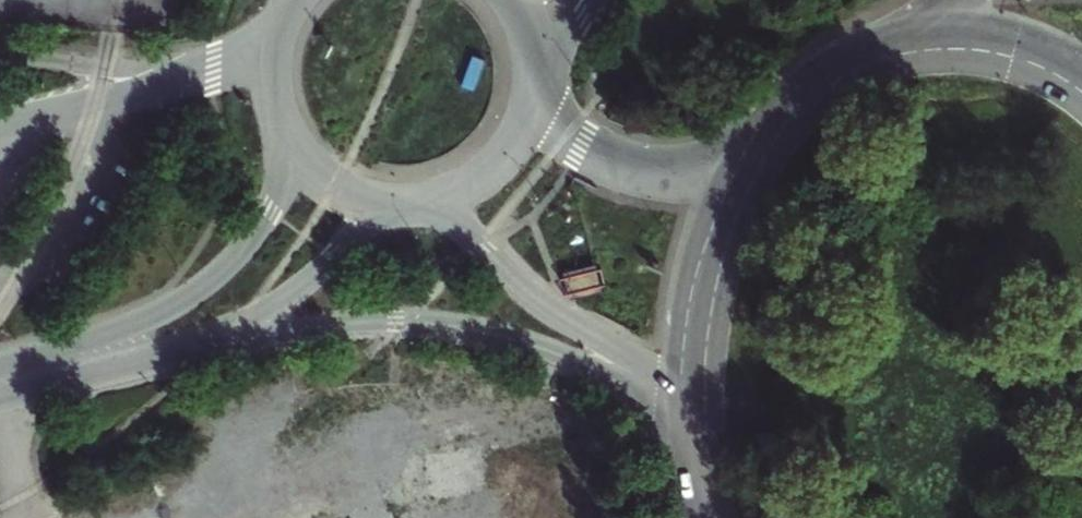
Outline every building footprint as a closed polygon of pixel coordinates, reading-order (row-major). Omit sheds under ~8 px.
[(595,265),(562,273),(568,300),(602,291),(595,265)]
